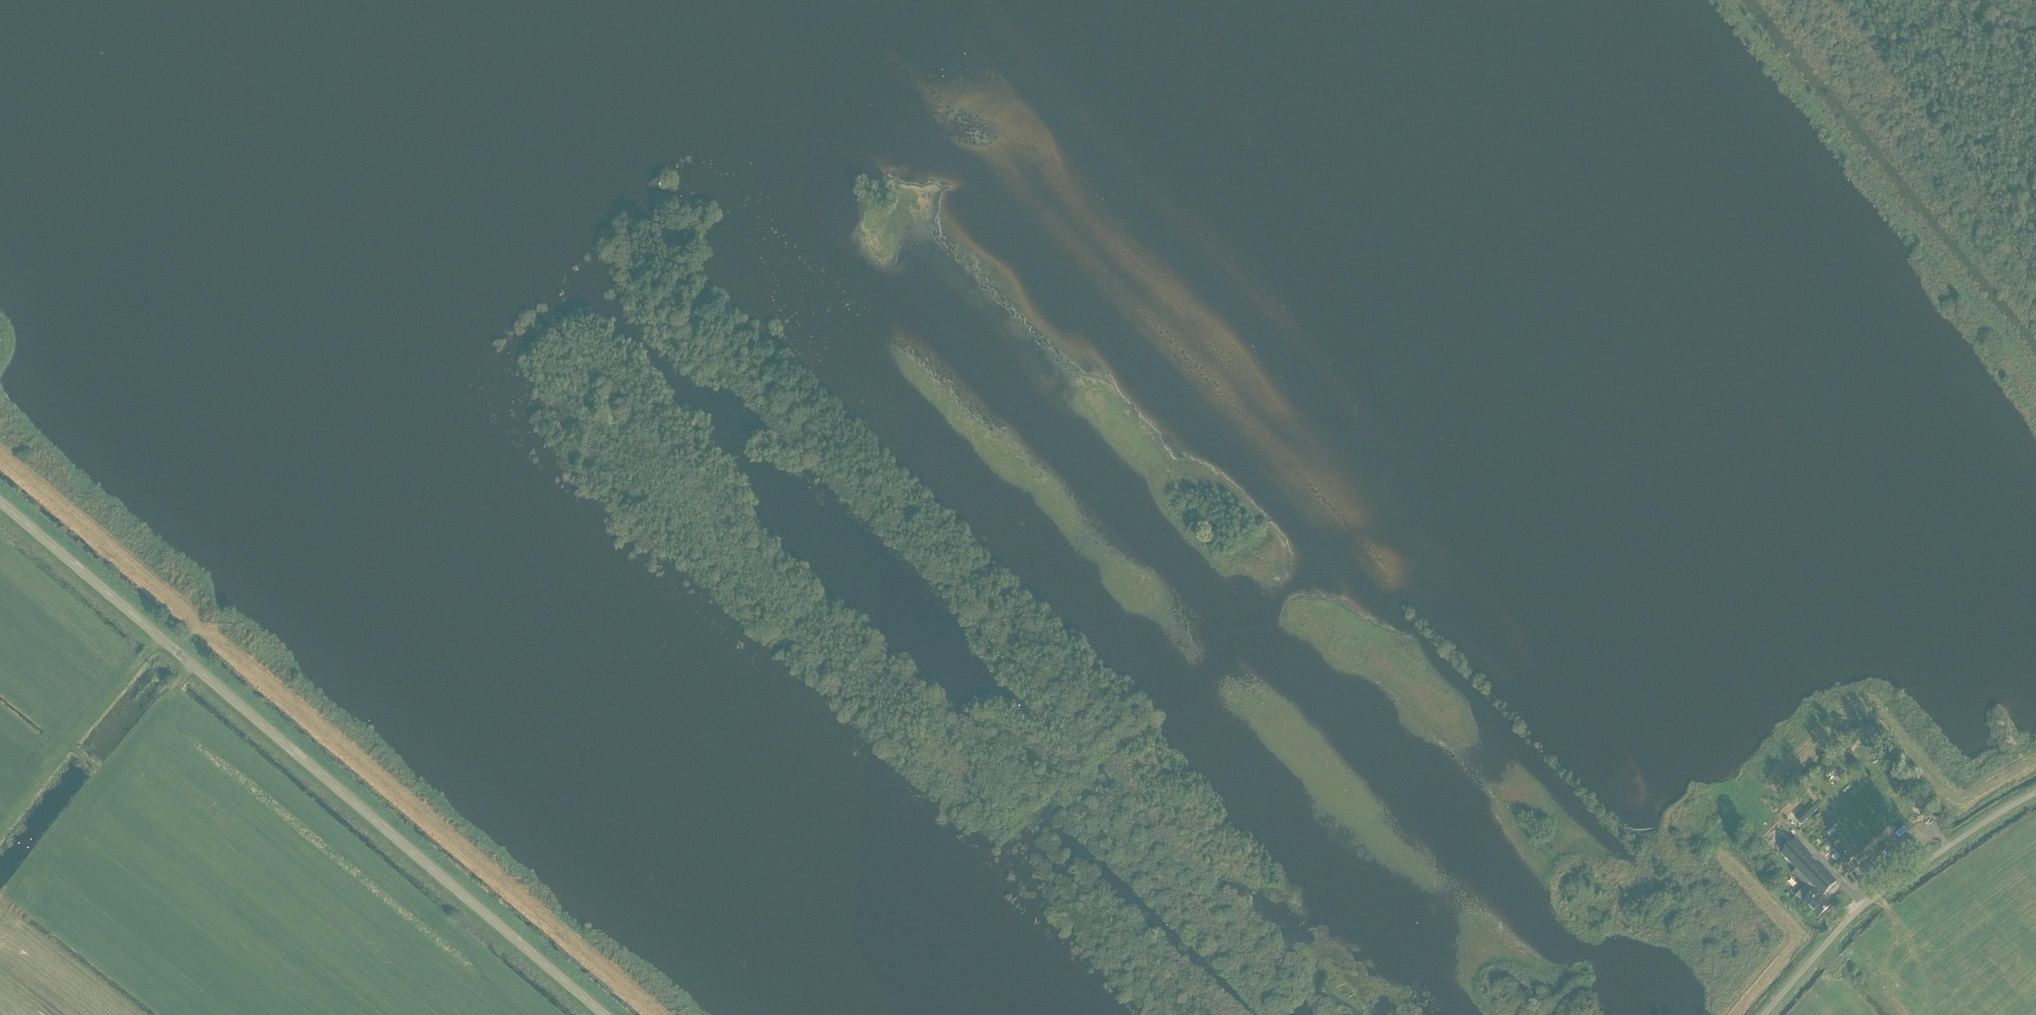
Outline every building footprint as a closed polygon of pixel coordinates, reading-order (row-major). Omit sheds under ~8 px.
[(1791,820),(1796,825),(1806,814),(1801,809),(1791,820)] [(1838,884),(1795,840),(1780,854),(1781,855),(1776,860),(1768,852),(1760,859),(1782,883),(1796,870),(1808,883),(1795,896),(1802,904),(1804,903),(1818,918),(1831,906),(1823,898),(1838,884)] [(1836,858),(1842,853),(1831,841),(1825,847),(1836,858)]
